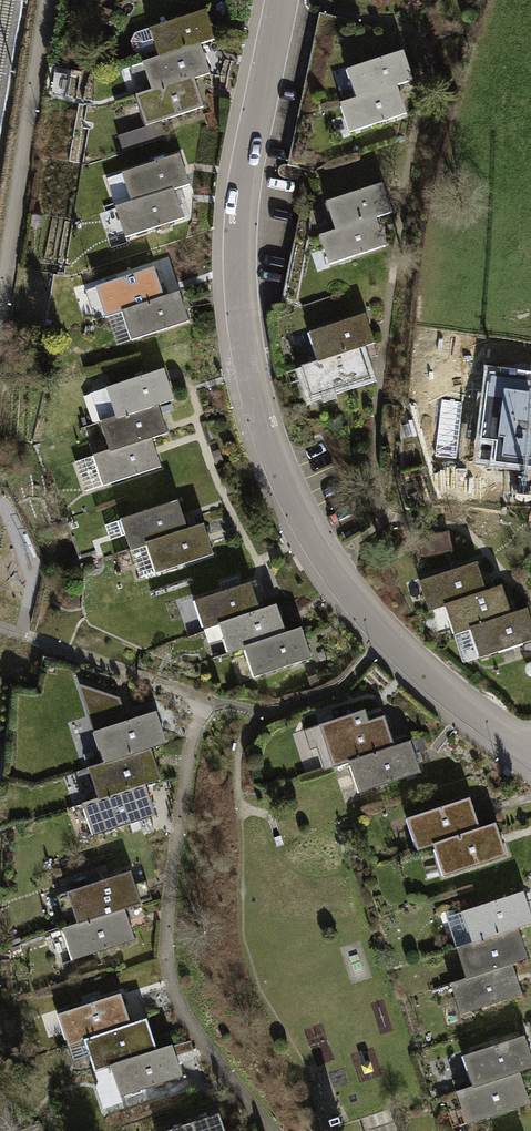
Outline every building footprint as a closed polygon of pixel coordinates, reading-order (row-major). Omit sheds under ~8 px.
[(206,11),(136,33),(132,41),(135,51),(143,54),(157,50),(159,58),(200,44),(215,39),(206,11)] [(210,73),(200,44),(159,58),(143,63),(148,79),(155,77),(157,83),(155,83),(156,88),(151,90),(151,91),(152,91),(193,78),(194,78),(210,73)] [(357,81),(351,83),(356,99),(397,85),(413,80),(403,51),(352,68),(357,81)] [(346,70),(351,83),(357,81),(352,68),(346,70)] [(155,77),(148,79),(151,90),(156,88),(155,83),(157,83),(155,77)] [(203,107),(194,78),(193,78),(152,91),(151,91),(136,96),(141,113),(148,110),(150,117),(148,117),(151,124),(163,120),(203,107)] [(406,114),(397,85),(356,99),(340,104),(345,119),(351,117),(356,131),(406,114)] [(148,110),(141,113),(145,126),(151,124),(148,117),(150,117),(148,110)] [(351,117),(345,119),(350,133),(356,131),(351,117)] [(169,136),(163,120),(151,124),(145,126),(114,136),(120,153),(169,136)] [(179,154),(122,173),(122,175),(111,178),(108,184),(116,208),(173,189),(189,183),(179,154)] [(336,213),(330,215),(336,231),(376,218),(392,212),(382,183),(332,200),(336,213)] [(183,218),(173,189),(116,208),(122,223),(128,221),(130,228),(128,228),(131,236),(183,218)] [(326,202),(330,215),(336,213),(332,200),(326,202)] [(385,246),(376,218),(336,231),(320,236),(325,251),(330,249),(335,263),(385,246)] [(330,249),(325,251),(329,264),(335,263),(330,249)] [(153,269),(102,286),(105,293),(106,292),(108,299),(101,301),(106,316),(109,315),(122,311),(163,298),(153,269)] [(105,293),(102,286),(97,287),(101,301),(108,299),(106,292),(105,293)] [(163,298),(122,311),(131,340),(132,340),(189,321),(179,292),(163,298)] [(122,311),(109,315),(118,344),(131,340),(122,311)] [(319,344),(313,346),(319,362),(359,348),(375,343),(365,314),(314,331),(319,344)] [(319,344),(314,331),(309,333),(313,346),(319,344)] [(369,377),(359,348),(319,362),(302,367),(307,383),(314,380),(316,387),(314,387),(317,394),(369,377)] [(164,369),(106,388),(106,390),(96,393),(93,399),(100,422),(158,404),(173,398),(164,369)] [(490,373),(482,438),(506,440),(503,463),(530,466),(530,378),(490,373)] [(314,380),(307,383),(311,396),(317,394),(314,387),(316,387),(314,380)] [(167,432),(158,404),(100,422),(105,438),(111,436),(113,442),(112,442),(114,449),(151,437),(167,432)] [(90,443),(94,456),(114,449),(112,442),(113,442),(111,436),(105,438),(90,443)] [(161,467),(151,437),(114,449),(94,456),(103,485),(161,467)] [(103,485),(94,456),(77,462),(86,490),(103,485)] [(178,500),(120,519),(120,520),(105,525),(110,540),(125,535),(130,549),(146,543),(188,530),(178,500)] [(188,530),(146,543),(156,573),(213,554),(204,525),(188,530)] [(451,548),(448,533),(421,538),(424,553),(451,548)] [(140,577),(156,573),(146,543),(130,549),(140,577)] [(477,562),(425,579),(427,586),(429,585),(431,592),(424,594),(429,610),(445,605),(450,603),(486,592),(486,591),(477,562)] [(427,586),(425,579),(419,581),(424,594),(431,592),(429,585),(427,586)] [(250,582),(194,601),(204,629),(219,624),(260,611),(250,582)] [(486,592),(450,603),(452,610),(453,610),(455,616),(449,618),(454,633),(470,628),(511,615),(502,586),(486,591),(486,592)] [(445,605),(449,618),(455,616),(453,610),(452,610),(450,603),(445,605)] [(260,611),(219,624),(224,638),(228,653),(244,648),(286,634),(276,605),(260,611)] [(511,615),(470,628),(479,657),(530,641),(530,620),(528,609),(511,615)] [(219,624),(204,629),(208,644),(224,638),(219,624)] [(470,628),(454,633),(463,662),(479,657),(470,628)] [(301,629),(286,634),(244,648),(250,664),(257,661),(259,668),(257,669),(259,675),(311,658),(301,629)] [(257,661),(250,664),(254,677),(259,675),(257,669),(259,668),(257,661)] [(120,698),(81,684),(96,731),(93,732),(104,763),(151,747),(166,743),(156,711),(127,721),(120,698)] [(36,697),(22,698),(22,709),(37,709),(36,697)] [(303,730),(310,750),(316,748),(326,745),(333,767),(350,761),(394,746),(384,716),(368,721),(365,709),(303,730)] [(394,746),(350,761),(356,779),(362,777),(364,784),(363,785),(365,791),(421,772),(415,754),(425,750),(420,738),(394,746)] [(326,745),(316,748),(324,770),(333,767),(326,745)] [(161,779),(151,747),(104,763),(88,768),(94,785),(100,783),(102,789),(101,790),(103,797),(145,783),(145,784),(161,779)] [(360,792),(365,791),(363,785),(364,784),(362,777),(356,779),(360,792)] [(155,814),(145,784),(145,783),(103,797),(98,799),(83,804),(93,835),(155,814)] [(94,785),(98,799),(103,797),(101,790),(102,789),(100,783),(94,785)] [(469,798),(412,817),(414,824),(416,823),(418,830),(411,832),(417,850),(433,844),(480,829),(469,798)] [(414,824),(412,817),(407,819),(411,832),(418,830),(416,823),(414,824)] [(480,829),(433,844),(439,862),(446,860),(448,866),(446,867),(449,874),(506,855),(496,824),(480,829)] [(443,876),(449,874),(446,867),(448,866),(446,860),(439,862),(443,876)] [(130,871),(67,892),(77,924),(124,908),(141,902),(130,871)] [(446,917),(456,947),(518,927),(530,923),(530,914),(523,891),(446,917)] [(56,895),(67,927),(77,924),(67,892),(56,895)] [(135,939),(124,908),(77,924),(67,927),(62,929),(68,947),(74,944),(77,951),(75,952),(78,958),(135,939)] [(528,959),(518,927),(456,947),(462,965),(468,963),(472,976),(512,963),(512,964),(528,959)] [(74,944),(68,947),(73,960),(78,958),(75,952),(77,951),(74,944)] [(522,993),(512,964),(512,963),(472,976),(467,978),(450,983),(455,998),(461,1014),(522,993)] [(462,965),(467,978),(472,976),(468,963),(462,965)] [(69,1025),(62,1028),(68,1045),(131,1024),(121,993),(63,1012),(66,1020),(67,1019),(69,1025)] [(461,1014),(455,998),(446,1001),(453,1025),(463,1021),(461,1014)] [(58,1014),(62,1028),(69,1025),(67,1019),(66,1020),(63,1012),(58,1014)] [(131,1024),(68,1045),(73,1060),(89,1055),(94,1071),(157,1049),(147,1018),(131,1024)] [(467,1069),(473,1086),(519,1071),(530,1067),(530,1054),(524,1035),(468,1054),(473,1067),(467,1069)] [(172,1045),(157,1049),(94,1071),(99,1081),(96,1087),(103,1107),(122,1101),(121,1096),(182,1075),(172,1045)] [(463,1056),(467,1069),(473,1067),(468,1054),(463,1056)] [(530,1102),(519,1071),(473,1086),(457,1092),(463,1110),(469,1108),(471,1114),(470,1114),(472,1122),(530,1102)] [(469,1108),(463,1110),(467,1124),(472,1122),(470,1114),(471,1114),(469,1108)] [(164,1130),(225,1130),(219,1113),(164,1130)]
